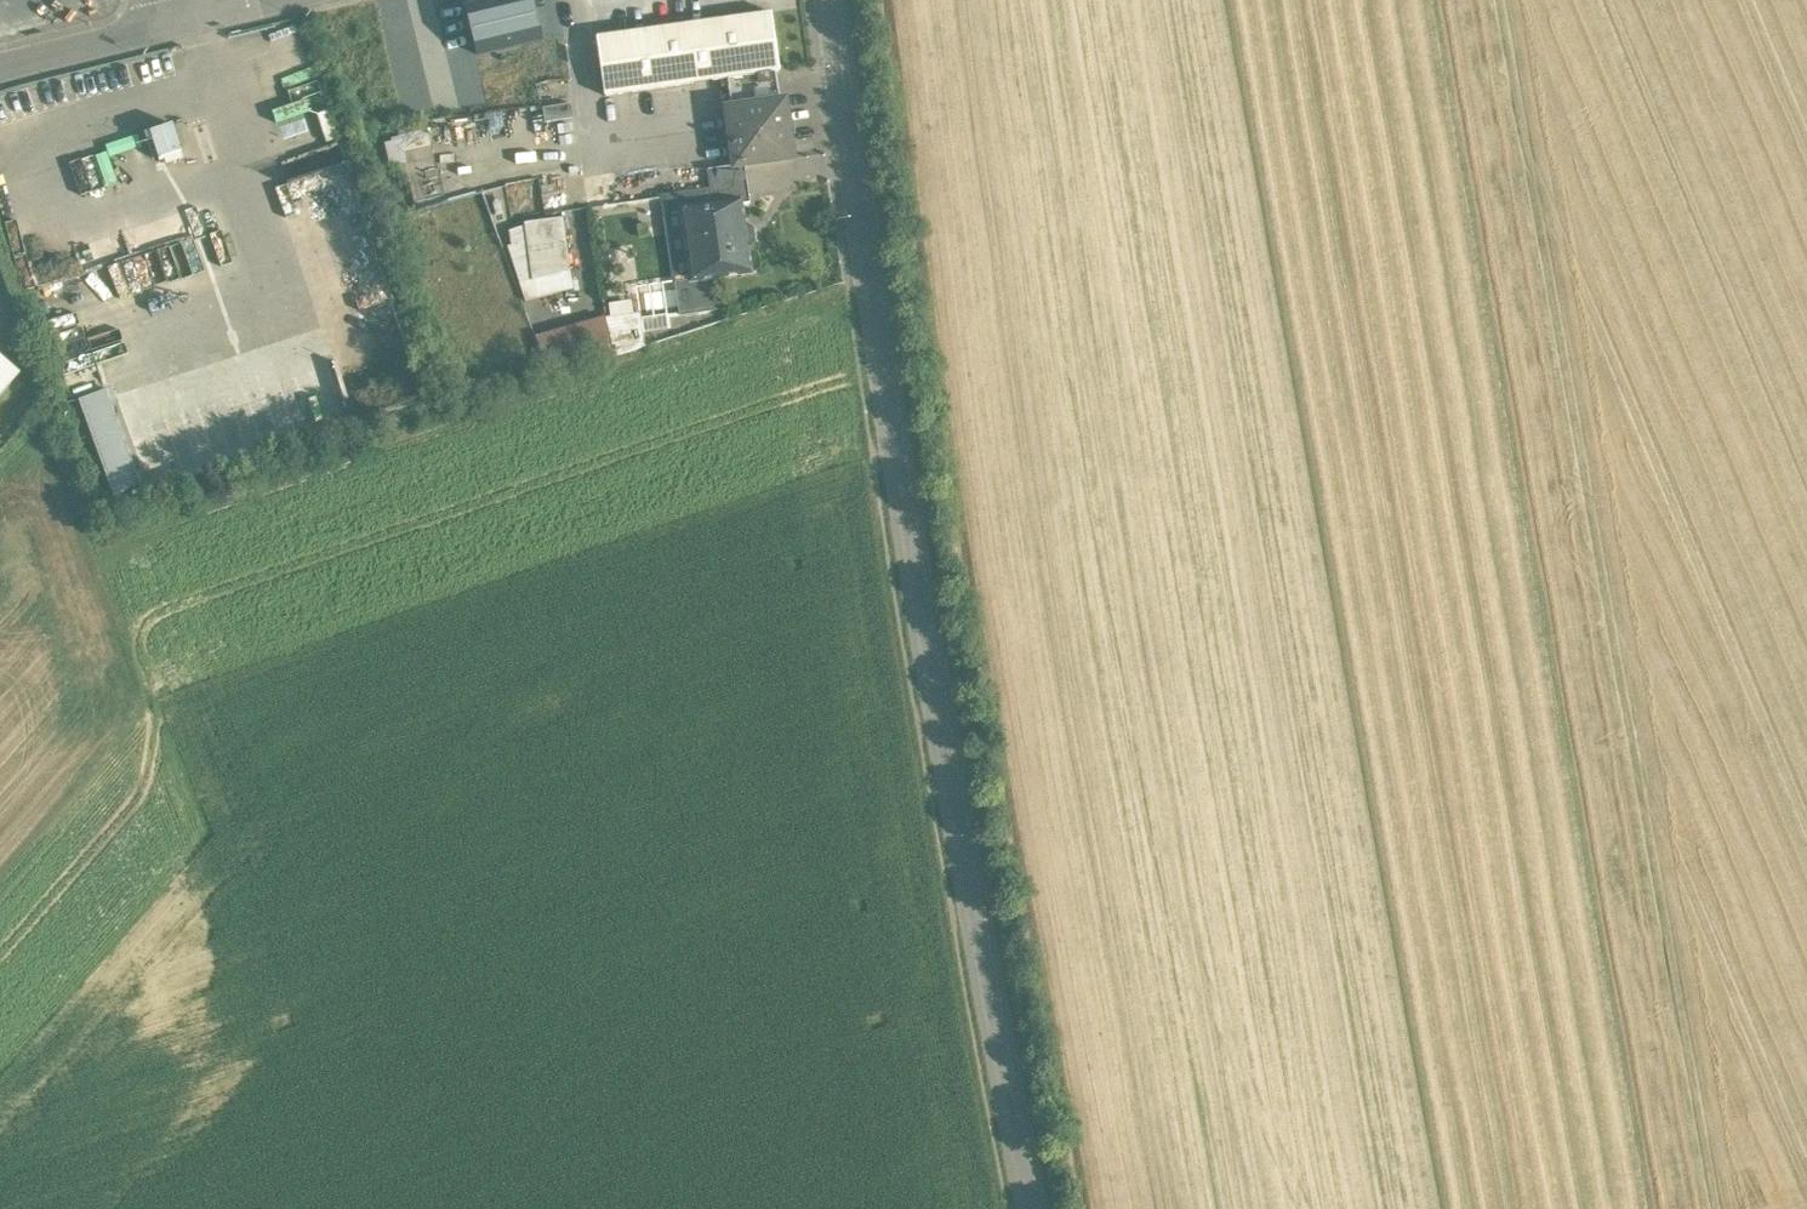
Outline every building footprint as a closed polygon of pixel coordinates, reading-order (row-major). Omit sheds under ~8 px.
[(466,8),(479,55),(538,41),(528,0),(500,0),(466,8)] [(770,13),(596,38),(596,37),(595,37),(604,96),(725,79),(775,72),(779,72),(770,13)] [(775,72),(725,79),(729,108),(779,101),(775,72)] [(729,108),(725,109),(734,166),(743,165),(791,158),(783,101),(779,101),(729,108)] [(734,166),(707,170),(712,206),(739,202),(739,204),(749,203),(743,165),(734,166)] [(712,206),(681,211),(685,234),(690,238),(692,251),(688,257),(691,280),(749,272),(745,246),(749,245),(752,242),(750,230),(746,228),(742,228),(739,204),(739,202),(712,206)] [(509,247),(525,298),(528,300),(571,288),(561,220),(529,223),(528,226),(509,233),(513,244),(509,247)] [(612,355),(614,356),(641,346),(638,315),(631,315),(628,303),(608,305),(612,355)] [(19,373),(0,356),(0,395),(19,373)] [(105,390),(78,400),(113,495),(140,485),(105,390)]
